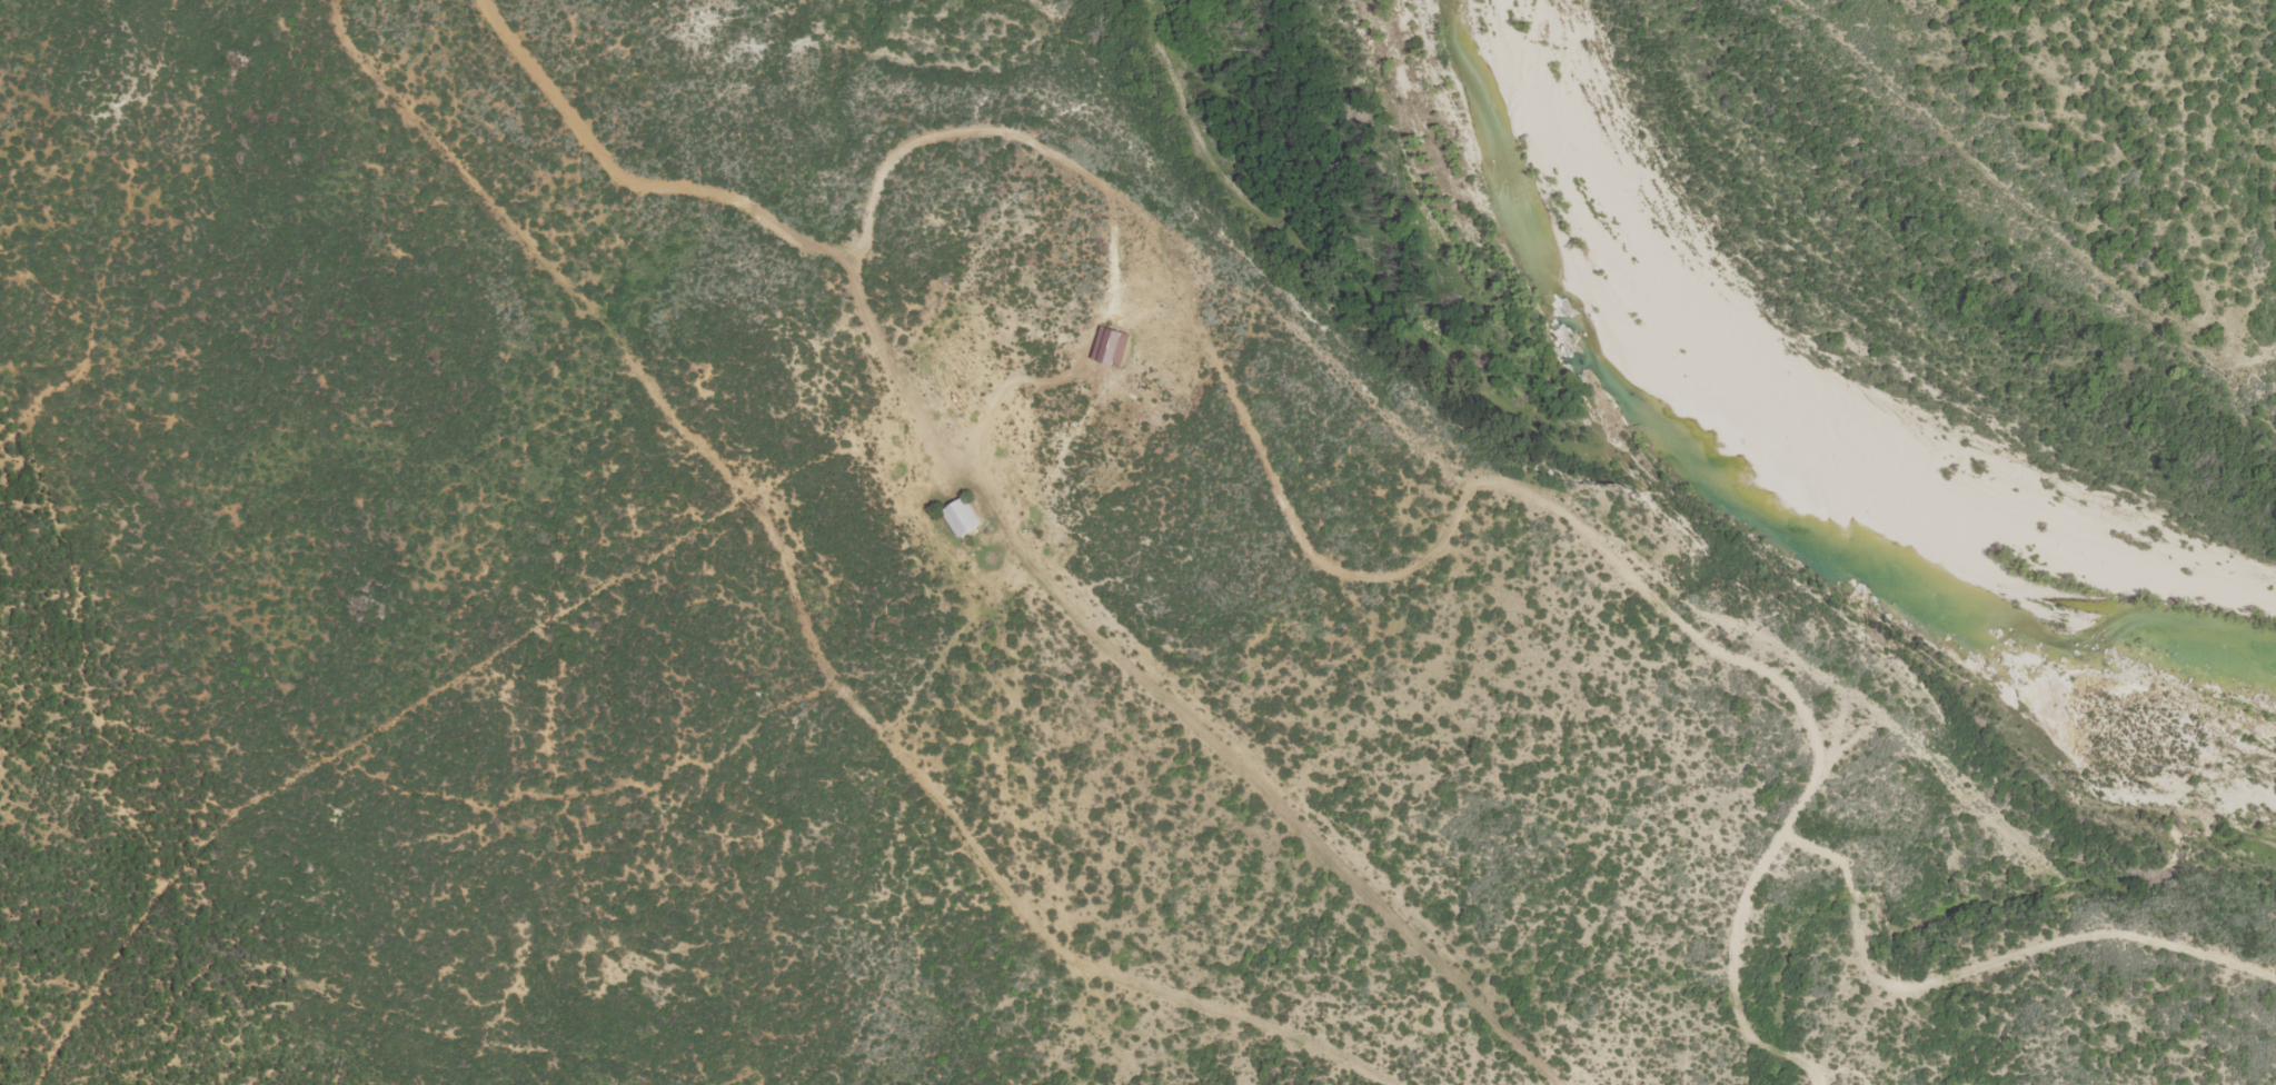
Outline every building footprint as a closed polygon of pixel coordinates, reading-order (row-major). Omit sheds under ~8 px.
[(1125,368),(1135,334),(1107,326),(1098,360),(1125,368)] [(961,539),(985,524),(969,497),(945,512),(961,539)]
